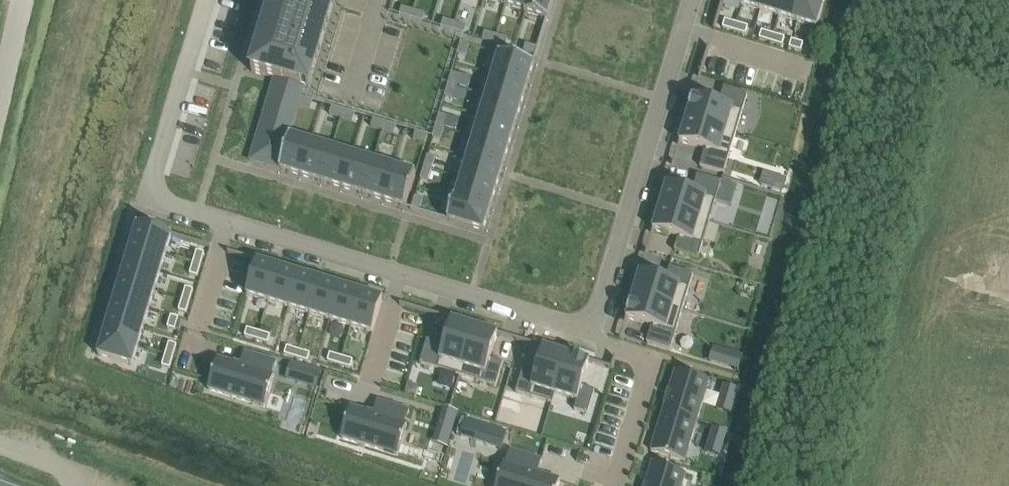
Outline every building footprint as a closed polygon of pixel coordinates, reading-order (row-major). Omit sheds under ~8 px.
[(250,161),(279,170),(290,135),(287,135),(305,72),(307,72),(329,0),(273,0),(252,72),(275,79),(250,161)] [(505,5),(525,11),(525,13),(529,0),(507,0),(505,5)] [(525,13),(547,20),(553,0),(529,0),(525,13)] [(741,5),(760,11),(763,0),(743,0),(741,5)] [(760,11),(779,16),(784,0),(763,0),(760,11)] [(779,16),(798,22),(804,0),(784,0),(779,16)] [(798,22),(816,28),(825,0),(804,0),(798,22)] [(402,7),(400,15),(411,18),(413,10),(402,7)] [(413,10),(411,18),(423,22),(425,14),(413,10)] [(443,19),(441,27),(452,30),(455,23),(443,19)] [(725,20),(723,28),(733,31),(736,23),(725,20)] [(455,23),(452,30),(464,34),(466,26),(455,23)] [(736,23),(733,31),(746,35),(748,27),(736,23)] [(762,31),(759,39),(771,42),(773,35),(762,31)] [(485,32),(482,39),(494,43),(496,35),(485,32)] [(496,35),(494,43),(505,46),(507,39),(496,35)] [(773,35),(771,42),(782,46),(785,38),(773,35)] [(791,40),(789,48),(801,51),(803,43),(791,40)] [(462,42),(458,53),(466,56),(469,44),(462,42)] [(526,44),(523,52),(535,55),(537,47),(526,44)] [(499,53),(493,75),(527,85),(534,64),(499,53)] [(452,73),(449,84),(456,87),(460,75),(452,73)] [(493,75),(487,96),(521,106),(527,85),(493,75)] [(449,84),(445,96),(453,98),(456,87),(449,84)] [(694,96),(686,119),(736,134),(748,94),(724,87),(719,104),(694,96)] [(487,96),(480,116),(515,127),(521,106),(487,96)] [(301,98),(299,106),(310,109),(313,101),(301,98)] [(332,107),(330,115),(341,118),(344,111),(332,107)] [(344,111),(341,118),(353,122),(355,114),(344,111)] [(440,114),(436,126),(444,128),(448,117),(440,114)] [(480,116),(474,137),(508,147),(515,127),(480,116)] [(373,119),(371,127),(383,131),(385,123),(373,119)] [(686,119),(679,142),(705,150),(700,166),(724,174),(736,134),(686,119)] [(385,123),(383,131),(394,134),(396,126),(385,123)] [(436,126),(433,137),(441,139),(444,128),(436,126)] [(416,132),(413,140),(425,143),(427,136),(416,132)] [(290,135),(279,170),(301,176),(311,142),(290,135)] [(474,137),(468,158),(502,168),(508,147),(474,137)] [(311,142),(301,176),(322,183),(332,148),(311,142)] [(332,148),(322,183),(342,189),(353,154),(332,148)] [(353,154),(342,189),(363,195),(373,161),(353,154)] [(428,156),(424,167),(432,169),(435,158),(428,156)] [(468,158),(462,178),(496,189),(502,168),(468,158)] [(373,161),(363,195),(384,201),(394,167),(373,161)] [(394,167),(384,201),(405,208),(416,173),(394,167)] [(424,167),(420,179),(428,181),(432,169),(424,167)] [(667,184),(660,207),(709,222),(721,182),(698,175),(693,191),(667,184)] [(454,197),(454,199),(490,209),(496,189),(462,178),(456,198),(454,197)] [(415,197),(411,208),(419,211),(423,199),(415,197)] [(454,199),(447,220),(483,231),(490,209),(454,199)] [(660,207),(653,230),(679,238),(675,251),(698,258),(709,222),(660,207)] [(137,224),(132,243),(167,254),(172,236),(172,235),(137,224)] [(131,246),(126,262),(161,272),(166,257),(167,254),(132,243),(131,246)] [(197,251),(193,262),(201,264),(204,253),(197,251)] [(257,261),(247,295),(268,302),(278,267),(257,261)] [(124,268),(121,280),(155,291),(159,278),(161,272),(126,262),(124,268)] [(193,265),(190,274),(198,276),(200,267),(201,264),(193,262),(193,265)] [(278,267),(268,302),(289,308),(299,273),(278,267)] [(640,272),(633,295),(682,310),(693,274),(670,267),(666,279),(640,272)] [(299,273),(289,308),(309,314),(320,280),(299,273)] [(118,290),(115,299),(150,309),(152,300),(155,291),(121,280),(118,290)] [(320,280),(309,314),(330,320),(341,286),(320,280)] [(341,286),(330,320),(351,327),(361,292),(341,286)] [(186,288),(182,299),(190,301),(193,290),(186,288)] [(361,292),(351,327),(372,333),(383,299),(361,292)] [(633,295),(626,318),(652,326),(647,343),(670,350),(682,310),(633,295)] [(111,312),(109,318),(144,328),(146,322),(150,309),(115,299),(111,312)] [(182,299),(179,311),(187,313),(190,301),(182,299)] [(171,316),(168,327),(175,330),(179,318),(171,316)] [(105,333),(104,336),(138,347),(139,344),(144,328),(109,318),(105,333)] [(427,340),(420,364),(460,376),(475,326),(452,320),(444,345),(427,340)] [(475,326),(460,376),(496,386),(503,363),(490,358),(498,333),(475,326)] [(247,328),(245,336),(257,340),(259,332),(247,328)] [(259,332),(257,340),(268,343),(270,335),(259,332)] [(104,336),(98,355),(133,365),(138,347),(104,336)] [(167,352),(166,355),(173,357),(174,354),(177,345),(169,343),(167,352)] [(287,347),(285,355),(296,358),(299,350),(287,347)] [(523,369),(516,393),(552,403),(567,354),(544,347),(536,373),(523,369)] [(299,350),(296,358),(307,362),(310,354),(299,350)] [(218,359),(208,390),(265,407),(274,376),(272,375),(276,361),(244,352),(240,366),(218,359)] [(330,353),(328,361),(339,365),(342,357),(330,353)] [(567,354),(552,403),(553,404),(556,394),(578,401),(575,410),(588,414),(595,390),(582,387),(590,361),(567,354)] [(166,355),(162,366),(170,368),(173,357),(166,355)] [(342,357),(339,365),(351,368),(353,360),(342,357)] [(290,365),(287,378),(317,387),(321,374),(290,365)] [(675,370),(663,410),(697,421),(709,380),(675,370)] [(725,385),(720,400),(733,404),(737,389),(725,385)] [(351,407),(341,438),(398,455),(407,424),(405,424),(409,410),(377,400),(373,414),(351,407)] [(444,408),(439,427),(452,431),(458,412),(444,408)] [(663,410),(651,451),(685,461),(697,421),(663,410)] [(462,418),(457,435),(501,448),(506,432),(462,418)] [(714,428),(706,452),(719,456),(727,432),(714,428)] [(497,485),(558,485),(560,480),(538,473),(542,460),(510,450),(506,464),(504,463),(497,485)] [(645,485),(682,485),(685,474),(652,464),(645,485)]
